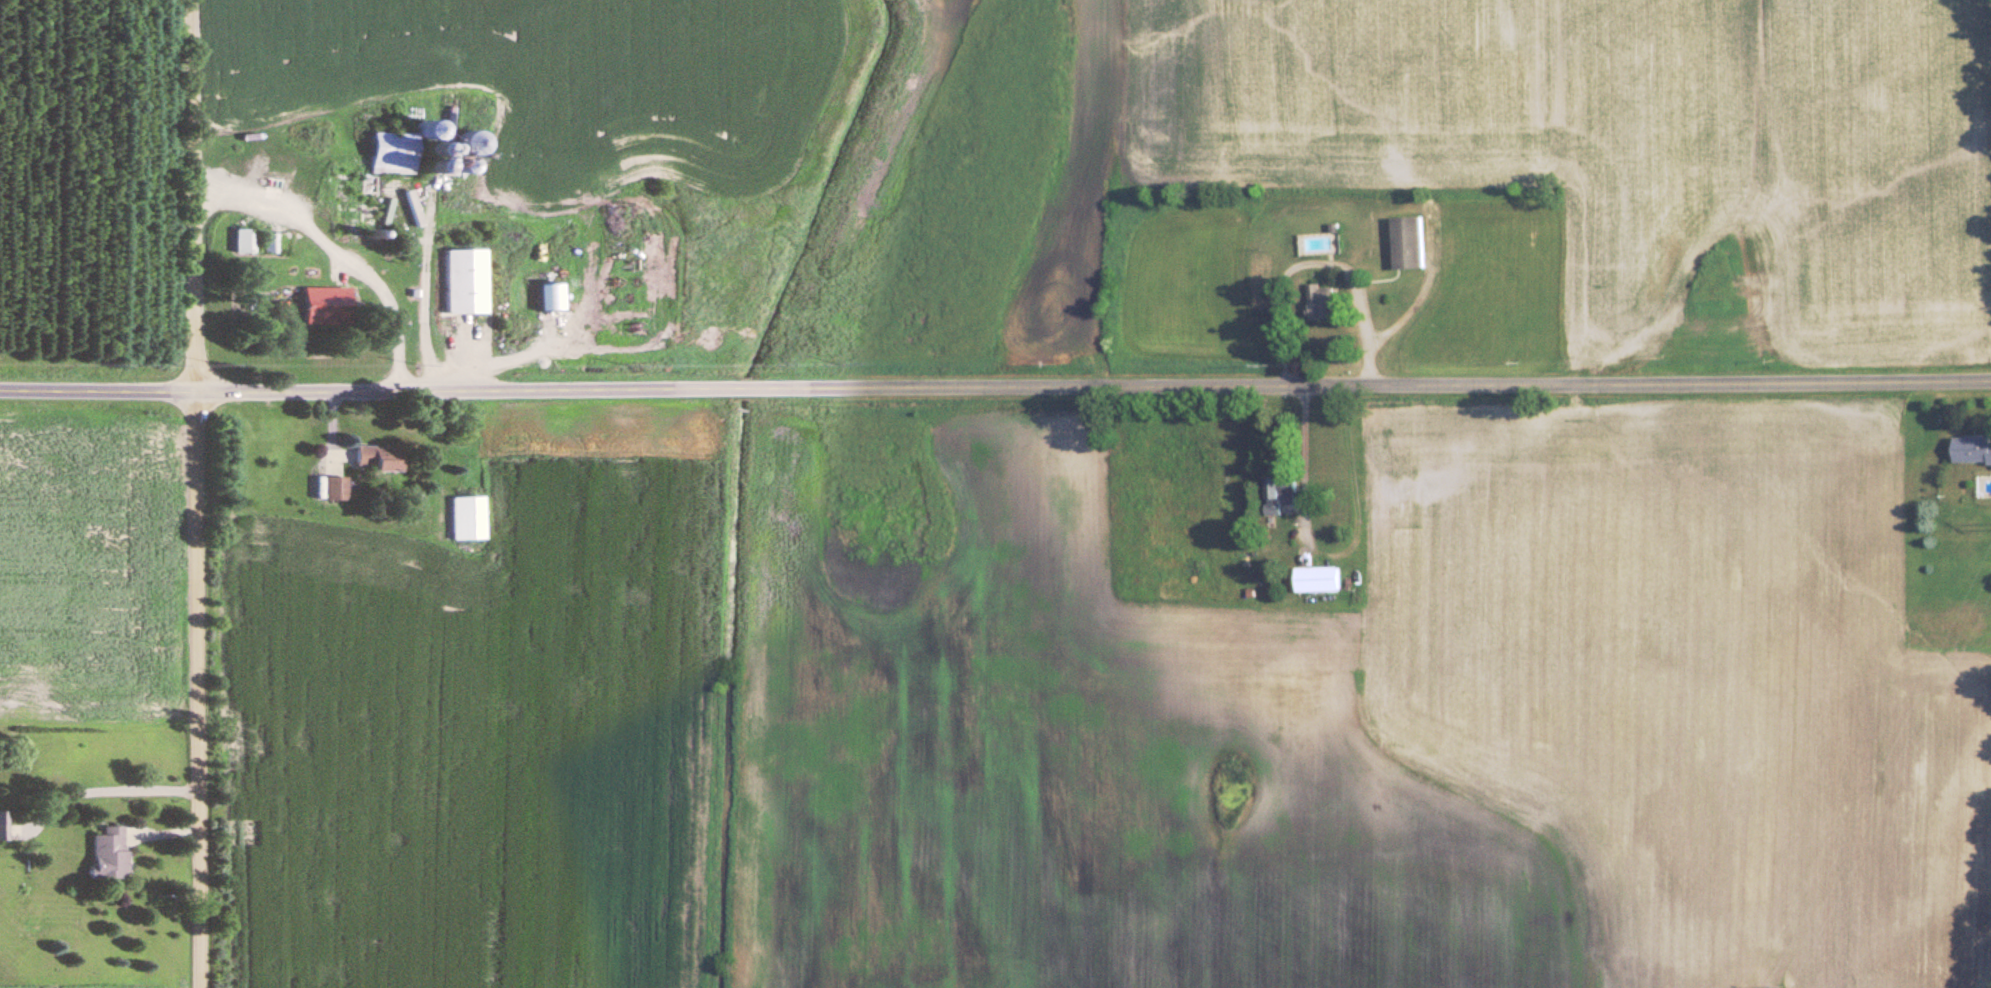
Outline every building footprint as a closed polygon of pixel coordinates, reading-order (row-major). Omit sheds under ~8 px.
[(406,171),(406,137),(421,137),(421,122),(406,122),(406,132),(364,132),(364,171),(406,171)] [(470,131),(451,133),(455,156),(473,153),(470,131)] [(1391,217),(1393,269),(1423,268),(1421,216),(1391,217)] [(280,252),(280,230),(229,230),(229,252),(280,252)] [(439,313),(477,313),(477,249),(439,249),(439,313)] [(1310,319),(1336,318),(1335,287),(1320,287),(1320,284),(1309,284),(1310,319)] [(343,315),(343,295),(299,295),(299,315),(343,315)] [(1952,461),(1990,461),(1990,440),(1990,435),(1952,435),(1952,461)] [(365,470),(390,470),(390,446),(351,446),(351,465),(365,465),(365,470)] [(341,475),(321,475),(321,503),(341,503),(341,475)] [(1267,515),(1282,515),(1281,503),(1296,503),(1296,475),(1267,476),(1267,515)] [(447,539),(479,539),(479,496),(447,496),(447,539)] [(1338,567),(1295,567),(1295,590),(1338,590),(1338,567)] [(87,877),(121,877),(122,825),(99,825),(99,833),(87,833),(87,877)]
